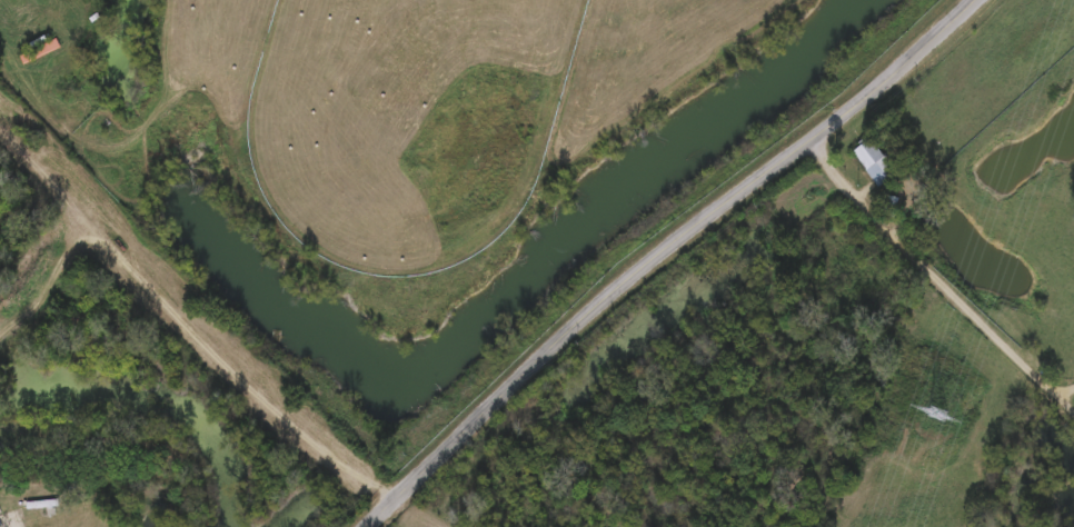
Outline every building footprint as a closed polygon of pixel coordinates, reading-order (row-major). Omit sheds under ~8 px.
[(21,52),(59,36),(63,44),(26,62),(21,52)] [(896,169),(877,185),(849,148),(868,133),(896,169)]
